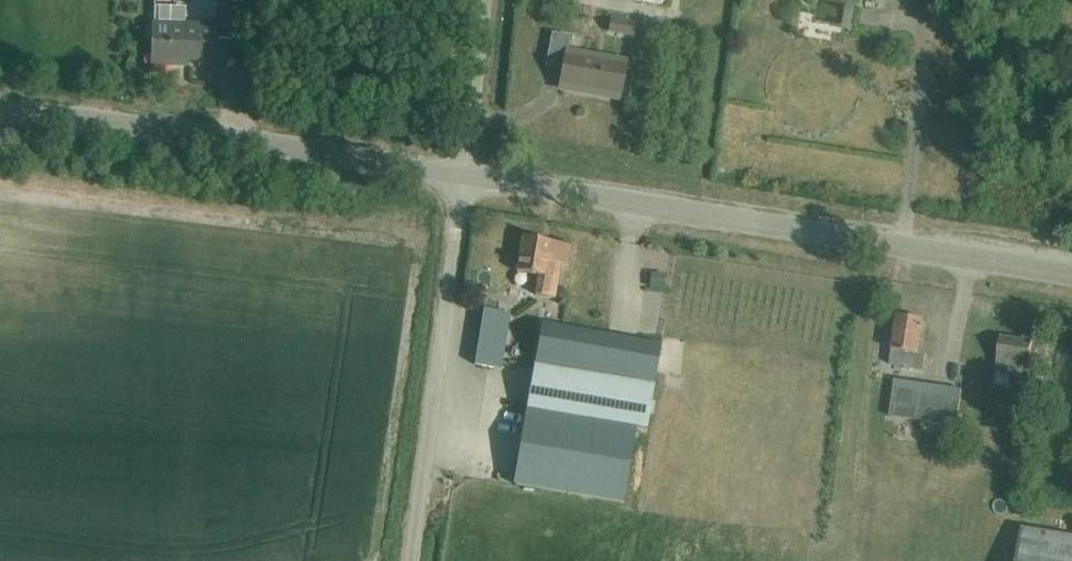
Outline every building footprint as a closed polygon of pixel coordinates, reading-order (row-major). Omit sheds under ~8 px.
[(152,24),(151,65),(186,66),(187,59),(216,60),(216,39),(231,39),(231,1),(216,1),(215,26),(152,24)] [(630,40),(633,27),(611,22),(608,35),(630,40)] [(627,63),(617,62),(567,52),(570,37),(552,33),(546,66),(563,69),(559,86),(620,98),(627,63)] [(522,238),(517,264),(516,272),(538,276),(535,296),(554,299),(560,265),(567,266),(570,246),(522,238)] [(649,274),(648,289),(663,290),(664,275),(649,274)] [(500,370),(509,314),(483,309),(474,365),(500,370)] [(924,321),(897,316),(891,351),(892,351),(890,365),(904,367),(904,369),(923,372),(925,355),(919,354),(924,321)] [(645,431),(653,388),(660,346),(541,324),(513,485),(623,503),(635,429),(645,431)] [(1000,338),(997,360),(1017,363),(1015,377),(1014,388),(1024,390),(1032,342),(1000,338)] [(997,360),(994,374),(1015,377),(1017,363),(997,360)] [(961,390),(894,380),(889,417),(922,422),(956,427),(961,390)] [(922,422),(921,434),(955,439),(956,427),(922,422)] [(1016,560),(1071,560),(1071,537),(1021,529),(1016,560)]
